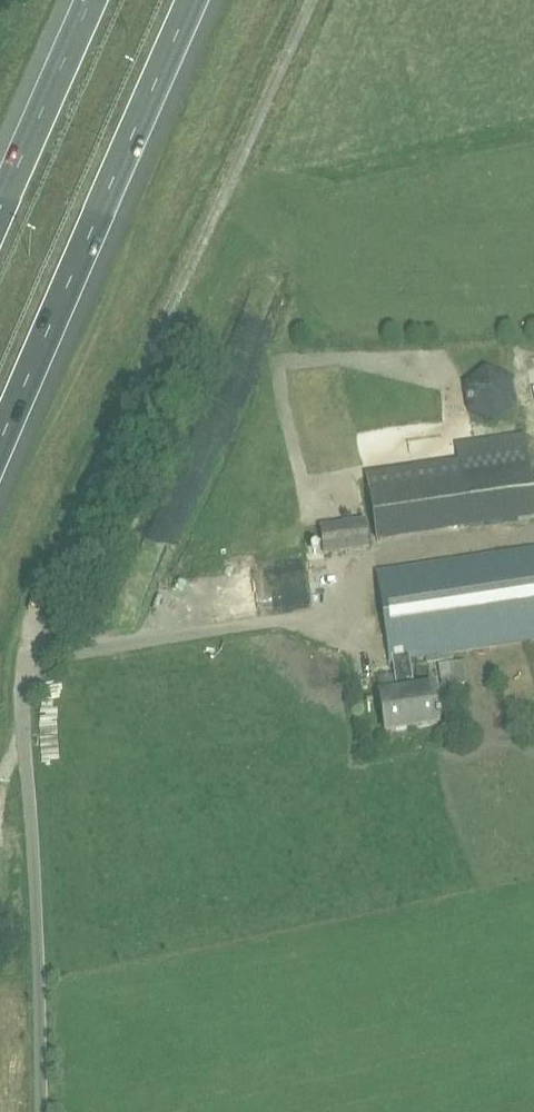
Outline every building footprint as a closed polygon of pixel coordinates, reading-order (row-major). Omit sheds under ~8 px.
[(513,408),(515,352),(477,351),(475,407),(513,408)] [(523,436),(456,446),(469,530),(533,520),(533,505),(523,436)] [(369,549),(364,520),(318,526),(323,555),(369,549)] [(533,642),(533,549),(375,573),(388,664),(392,664),(396,694),(378,697),(384,734),(438,726),(432,689),(414,692),(410,661),(533,642)]
